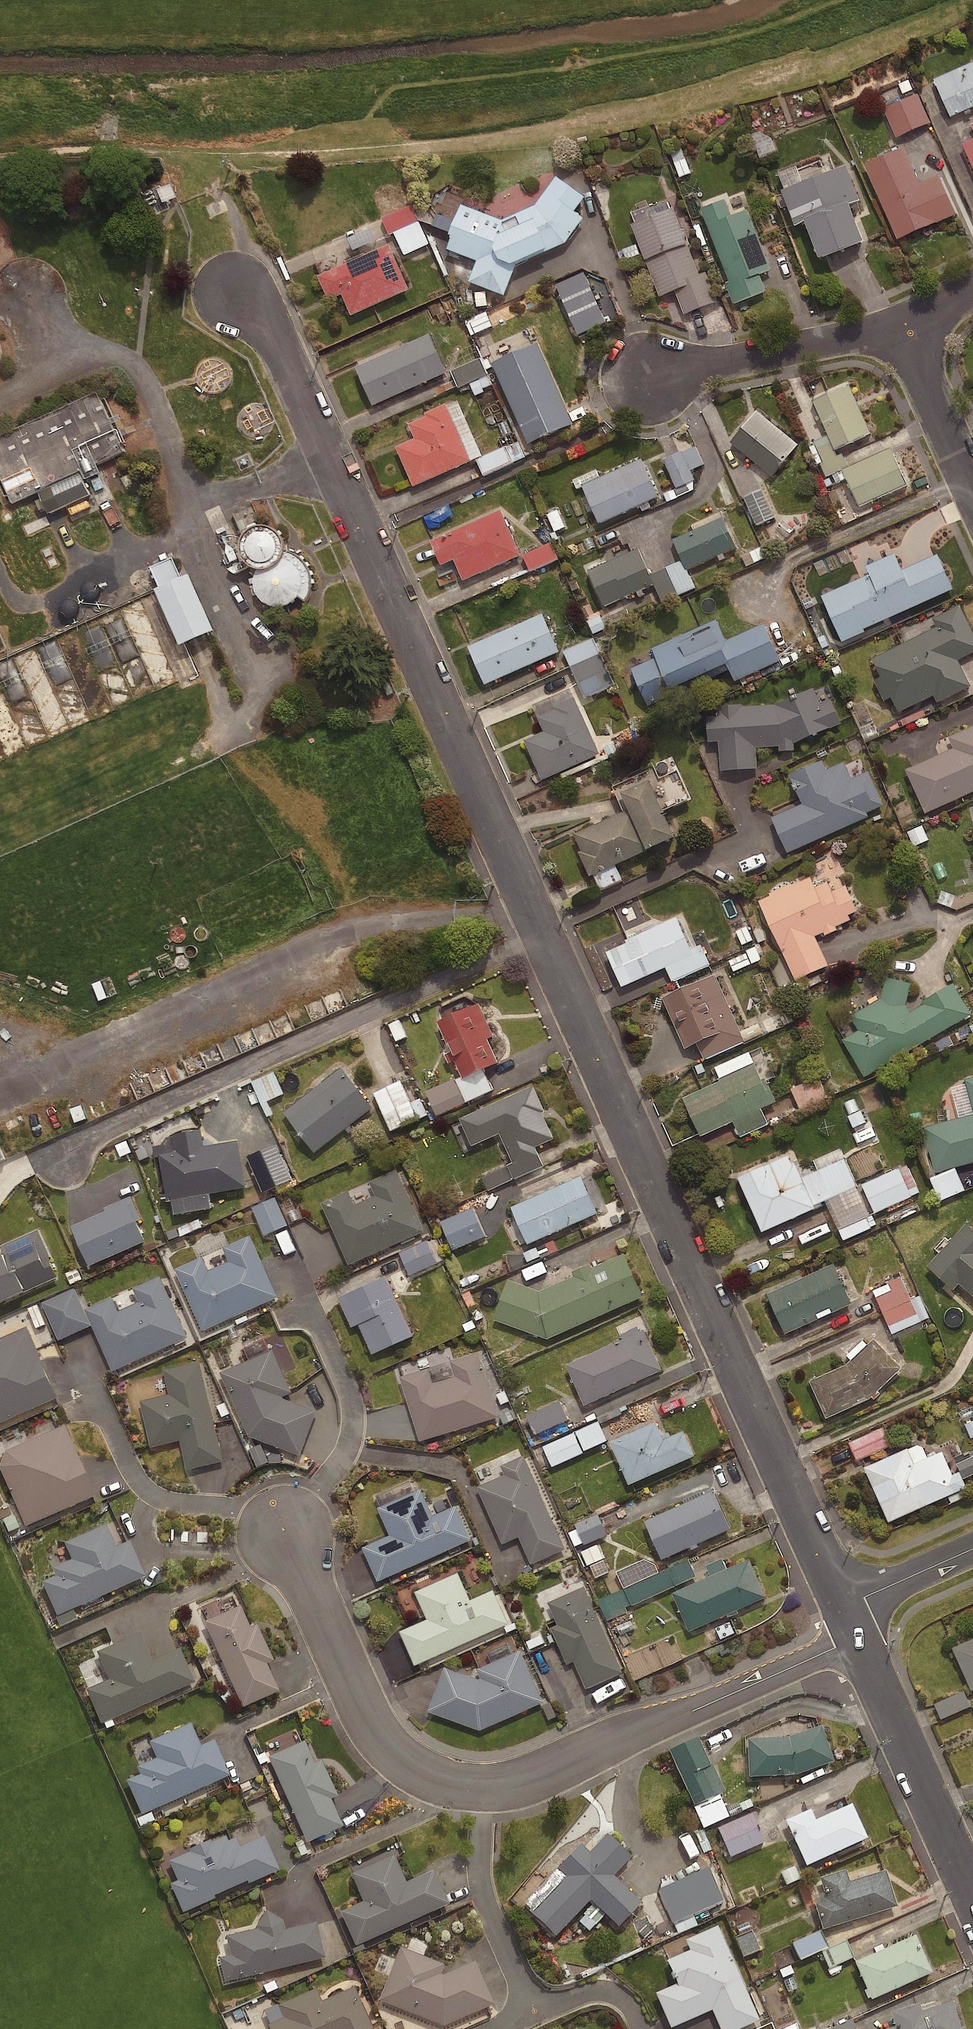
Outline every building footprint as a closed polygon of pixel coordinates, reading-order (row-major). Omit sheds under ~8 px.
[(932,79),(948,116),(972,105),(972,61),(932,79)] [(931,124),(918,96),(886,111),(899,139),(931,124)] [(771,132),(755,137),(763,164),(779,159),(771,132)] [(959,144),(972,175),(972,137),(959,144)] [(917,183),(901,147),(862,164),(895,240),(953,214),(935,174),(917,183)] [(685,150),(671,154),(678,178),(692,174),(685,150)] [(842,165),(777,190),(790,224),(800,221),(814,257),(858,240),(844,203),(855,199),(842,165)] [(506,225),(465,210),(449,255),(480,266),(472,288),(509,302),(521,270),(571,248),(589,223),(580,216),(590,202),(560,180),(540,209),(506,225)] [(172,185),(163,189),(160,181),(142,189),(153,216),(171,208),(169,203),(179,199),(172,185)] [(729,203),(705,213),(734,288),(729,290),(737,308),(770,295),(763,278),(775,274),(752,214),(735,220),(729,203)] [(420,223),(413,207),(384,221),(391,236),(420,223)] [(678,213),(636,229),(663,301),(679,295),(688,318),(721,305),(710,275),(703,278),(678,213)] [(392,249),(322,280),(333,305),(346,299),(355,320),(413,294),(392,249)] [(493,327),(488,315),(471,322),(476,334),(493,327)] [(451,377),(433,339),(359,371),(377,410),(451,377)] [(540,347),(495,367),(531,448),(576,428),(540,347)] [(489,381),(482,361),(453,373),(459,388),(471,385),(480,395),(493,384),(489,381)] [(868,433),(847,385),(810,402),(831,449),(868,433)] [(0,442),(0,475),(15,508),(53,491),(64,515),(93,501),(83,478),(129,457),(102,397),(0,442)] [(795,444),(754,410),(727,442),(768,476),(795,444)] [(475,466),(451,412),(443,416),(441,413),(429,419),(430,421),(412,429),(418,443),(399,452),(417,492),(475,466)] [(903,484),(887,448),(840,470),(856,505),(903,484)] [(704,466),(697,449),(666,460),(680,497),(697,490),(690,471),(704,466)] [(657,493),(640,456),(581,483),(598,520),(657,493)] [(777,518),(764,491),(744,500),(757,527),(777,518)] [(734,544),(721,514),(672,536),(686,565),(734,544)] [(525,560),(505,515),(435,546),(445,570),(458,565),(467,586),(525,560)] [(257,574),(255,590),(258,600),(265,608),(273,613),(283,615),(293,613),(302,609),(309,601),(312,592),(312,577),(307,568),(299,561),(287,557),(286,547),(282,540),(277,535),(270,532),(258,533),(251,537),(246,542),(243,549),(243,557),(246,564),(250,570),(257,574)] [(652,579),(636,545),(588,567),(603,601),(652,579)] [(559,561),(553,546),(525,556),(531,572),(559,561)] [(860,629),(951,589),(935,553),(898,569),(891,553),(863,565),(867,575),(819,596),(839,642),(862,632),(860,629)] [(696,589),(684,562),(653,576),(665,603),(696,589)] [(177,563),(155,573),(164,594),(159,596),(185,652),(219,636),(193,581),(187,584),(177,563)] [(956,604),(929,618),(933,626),(868,659),(877,678),(871,681),(881,701),(887,698),(894,713),(930,695),(934,703),(968,686),(955,660),(972,651),(972,637),(956,604)] [(558,648),(541,610),(467,643),(484,681),(558,648)] [(779,658),(763,622),(726,638),(716,616),(651,645),(655,654),(630,665),(647,703),(672,692),(668,684),(725,659),(734,678),(779,658)] [(616,686),(595,640),(566,653),(586,699),(616,686)] [(820,702),(812,686),(775,702),(743,704),(743,700),(717,702),(718,711),(705,712),(706,738),(718,738),(720,768),(757,766),(756,745),(778,743),(778,748),(794,747),(793,740),(840,720),(830,697),(820,702)] [(598,750),(572,694),(552,704),(553,707),(536,715),(543,728),(523,737),(541,776),(598,750)] [(949,734),(953,745),(905,766),(925,810),(972,788),(972,723),(949,734)] [(882,803),(867,769),(850,776),(843,760),(825,767),(821,759),(790,772),(803,801),(772,815),(787,850),(869,814),(867,810),(882,803)] [(674,834),(647,775),(620,787),(628,805),(573,830),(581,847),(577,849),(588,873),(674,834)] [(815,885),(810,874),(758,898),(795,978),(827,962),(814,934),(823,930),(824,933),(837,927),(836,925),(849,918),(847,913),(857,908),(845,883),(834,888),(829,878),(815,885)] [(692,952),(675,915),(625,937),(626,940),(605,949),(621,984),(692,952)] [(763,961),(757,948),(730,960),(735,973),(763,961)] [(744,1040),(714,971),(662,995),(684,1045),(696,1040),(703,1058),(744,1040)] [(972,1012),(953,980),(921,999),(922,1001),(910,1009),(905,1002),(910,981),(886,975),(881,996),(849,1014),(857,1028),(841,1037),(863,1074),(972,1012)] [(492,1033),(478,1001),(437,1019),(462,1075),(497,1059),(486,1036),(492,1033)] [(776,1099),(764,1074),(761,1076),(753,1060),(680,1095),(699,1135),(732,1119),(740,1135),(768,1122),(760,1106),(776,1099)] [(372,1106),(341,1065),(282,1111),(313,1151),(372,1106)] [(276,1075),(254,1084),(269,1118),(277,1115),(271,1101),(285,1095),(276,1075)] [(965,1077),(972,1107),(972,1075),(965,1077)] [(544,1109),(533,1082),(457,1115),(470,1144),(498,1132),(509,1155),(552,1136),(541,1110),(544,1109)] [(419,1123),(403,1084),(377,1095),(393,1134),(419,1123)] [(271,1129),(263,1110),(251,1115),(260,1134),(271,1129)] [(923,1125),(935,1171),(972,1160),(972,1112),(923,1125)] [(199,1127),(173,1132),(176,1149),(158,1152),(166,1198),(169,1197),(172,1212),(210,1206),(208,1191),(246,1185),(238,1137),(202,1143),(199,1127)] [(0,1139),(0,1166),(10,1162),(0,1139)] [(761,1229),(814,1205),(789,1151),(737,1174),(761,1229)] [(422,1230),(395,1168),(368,1180),(375,1194),(354,1203),(348,1190),(321,1201),(348,1263),(422,1230)] [(597,1210),(580,1173),(510,1205),(526,1242),(597,1210)] [(140,1217),(129,1194),(103,1206),(104,1209),(69,1225),(87,1263),(142,1238),(134,1220),(140,1217)] [(289,1227),(277,1199),(254,1209),(266,1237),(289,1227)] [(472,1206),(439,1220),(452,1249),(484,1235),(472,1206)] [(966,1220),(926,1263),(953,1287),(959,1281),(972,1294),(972,1227),(966,1220)] [(36,1227),(0,1243),(0,1246),(0,1300),(56,1275),(47,1255),(49,1254),(36,1227)] [(276,1295),(249,1233),(222,1245),(228,1259),(207,1269),(201,1255),(174,1266),(202,1328),(276,1295)] [(441,1264),(431,1242),(402,1255),(412,1277),(441,1264)] [(642,1294),(623,1251),(539,1289),(508,1278),(493,1318),(546,1337),(642,1294)] [(851,1301),(833,1261),(767,1291),(785,1331),(851,1301)] [(186,1335),(158,1274),(132,1286),(138,1299),(117,1309),(111,1296),(84,1308),(112,1369),(186,1335)] [(411,1333),(385,1274),(337,1295),(350,1325),(357,1322),(370,1352),(411,1333)] [(913,1301),(903,1279),(875,1291),(894,1336),(931,1320),(921,1298),(913,1301)] [(25,1324),(0,1335),(0,1420),(57,1395),(25,1324)] [(661,1368),(643,1327),(565,1363),(583,1403),(661,1368)] [(901,1365),(873,1336),(846,1362),(809,1378),(825,1416),(869,1396),(901,1365)] [(290,1390),(271,1347),(218,1370),(247,1434),(298,1454),(315,1409),(282,1397),(281,1394),(290,1390)] [(497,1415),(478,1351),(449,1359),(454,1374),(431,1380),(427,1367),(400,1375),(419,1439),(497,1415)] [(222,1459),(198,1359),(163,1367),(169,1392),(139,1399),(150,1445),(179,1438),(186,1467),(222,1459)] [(570,1422),(562,1403),(529,1418),(537,1436),(570,1422)] [(663,1438),(655,1420),(609,1440),(628,1483),(694,1454),(683,1429),(663,1438)] [(608,1443),(599,1423),(545,1448),(554,1468),(608,1443)] [(62,1424),(2,1450),(0,1455),(0,1476),(22,1527),(93,1495),(62,1424)] [(893,1446),(885,1429),(851,1445),(859,1462),(893,1446)] [(966,1485),(959,1470),(940,1479),(929,1455),(914,1461),(907,1446),(863,1466),(888,1520),(966,1485)] [(523,1453),(499,1463),(503,1473),(477,1485),(502,1541),(518,1534),(531,1562),(565,1547),(523,1453)] [(960,1466),(967,1480),(972,1478),(972,1460),(960,1466)] [(420,1486),(375,1506),(388,1534),(361,1545),(376,1578),(469,1537),(454,1504),(432,1513),(420,1486)] [(729,1527),(712,1488),(643,1518),(661,1557),(729,1527)] [(578,1527),(579,1529),(570,1533),(578,1550),(609,1536),(600,1516),(578,1527)] [(114,1545),(103,1522),(61,1542),(69,1559),(50,1567),(54,1576),(40,1582),(55,1615),(142,1576),(126,1539),(114,1545)] [(605,1560),(599,1546),(583,1553),(589,1567),(605,1560)] [(765,1596),(748,1557),(672,1591),(689,1629),(765,1596)] [(696,1578),(688,1561),(600,1602),(610,1624),(630,1614),(627,1610),(696,1578)] [(458,1571),(413,1591),(425,1618),(399,1629),(414,1662),(507,1621),(492,1588),(470,1598),(458,1571)] [(621,1671),(583,1585),(547,1601),(557,1624),(550,1627),(566,1662),(572,1660),(585,1687),(621,1671)] [(247,1627),(237,1604),(201,1621),(241,1707),(277,1690),(264,1663),(270,1660),(254,1624),(247,1627)] [(149,1660),(136,1632),(93,1651),(106,1679),(84,1689),(99,1723),(191,1682),(176,1648),(149,1660)] [(952,1646),(971,1688),(972,1687),(972,1637),(952,1646)] [(542,1701),(519,1648),(476,1667),(480,1677),(477,1678),(444,1666),(427,1710),(478,1729),(542,1701)] [(970,1704),(963,1690),(934,1702),(941,1716),(970,1704)] [(198,1743),(189,1722),(146,1741),(152,1757),(133,1765),(137,1774),(124,1780),(138,1813),(228,1775),(211,1737),(198,1743)] [(832,1761),(818,1725),(787,1736),(745,1738),(746,1776),(795,1774),(832,1761)] [(720,1794),(695,1738),(666,1751),(691,1807),(720,1794)] [(311,1762),(301,1741),(266,1757),(305,1842),(340,1826),(328,1799),(335,1795),(319,1759),(311,1762)] [(804,1865),(866,1838),(850,1803),(813,1819),(808,1809),(784,1820),(804,1865)] [(762,1841),(751,1813),(716,1827),(728,1855),(762,1841)] [(578,1845),(556,1867),(565,1876),(529,1913),(553,1937),(588,1901),(615,1927),(640,1902),(612,1875),(629,1857),(604,1833),(586,1853),(578,1845)] [(277,1870),(262,1835),(238,1845),(233,1836),(225,1840),(223,1836),(208,1842),(207,1840),(187,1849),(188,1851),(166,1861),(175,1880),(167,1883),(180,1912),(212,1898),(211,1895),(244,1880),(246,1884),(277,1870)] [(391,1855),(349,1873),(362,1902),(339,1912),(354,1946),(448,1904),(432,1869),(403,1881),(391,1855)] [(795,1862),(779,1870),(786,1885),(803,1877),(795,1862)] [(706,1866),(656,1888),(676,1933),(695,1925),(690,1913),(721,1899),(706,1866)] [(844,1870),(817,1878),(824,1900),(812,1904),(820,1929),(895,1906),(884,1870),(847,1881),(844,1870)] [(279,1919),(264,1910),(254,1926),(254,1929),(224,1936),(229,1955),(216,1958),(222,1982),(322,1957),(314,1921),(282,1929),(279,1919)] [(715,1925),(683,1939),(688,1950),(665,1960),(675,1983),(653,1993),(668,2028),(710,2011),(718,2028),(737,2028),(757,2020),(715,1925)] [(751,1927),(734,1933),(742,1954),(759,1947),(751,1927)] [(825,1947),(818,1931),(791,1942),(798,1958),(825,1947)] [(930,1972),(913,1935),(852,1962),(870,2000),(930,1972)] [(851,1957),(845,1941),(821,1950),(827,1966),(851,1957)] [(442,1964),(398,1947),(377,2000),(441,2026),(492,2004),(474,1960),(440,1974),(438,1974),(442,1964)] [(313,1988),(275,2005),(281,2018),(266,2025),(268,2028),(371,2028),(351,1986),(319,2000),(313,1988)] [(890,2011),(894,2027),(889,2028),(959,2028),(951,2000),(919,2010),(917,2003),(890,2011)] [(848,2018),(824,2028),(853,2028),(848,2018)]
